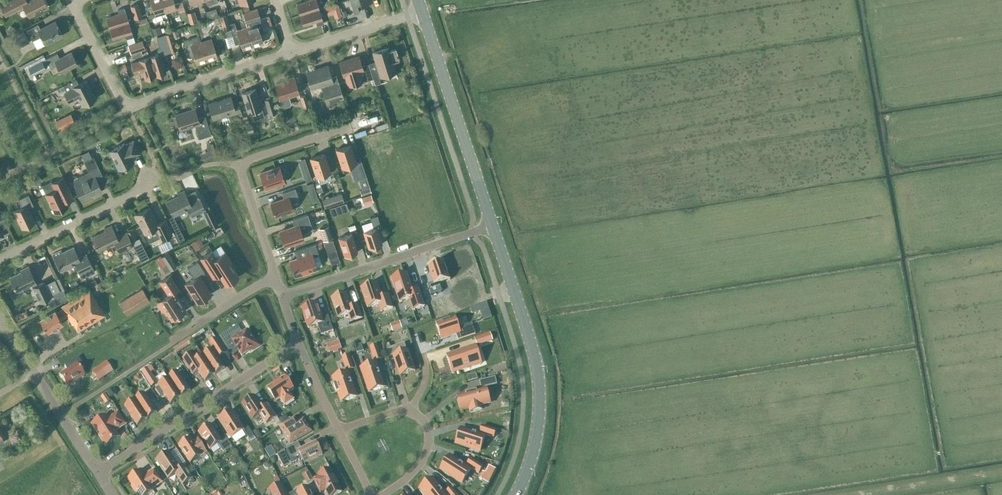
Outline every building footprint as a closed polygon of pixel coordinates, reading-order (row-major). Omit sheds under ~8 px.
[(0,4),(0,6),(5,15),(23,5),(29,16),(47,6),(44,0),(8,0),(0,4)] [(161,0),(150,0),(155,15),(165,11),(161,0)] [(165,11),(175,8),(173,0),(161,0),(165,11)] [(319,9),(316,0),(308,0),(296,4),(299,15),(319,9)] [(372,0),(349,0),(354,13),(359,12),(357,6),(373,1),(373,0),(372,0)] [(184,10),(182,2),(175,4),(178,12),(184,10)] [(142,17),(138,3),(130,6),(134,19),(142,17)] [(337,3),(326,7),(327,13),(333,11),(335,17),(341,15),(337,3)] [(118,14),(106,17),(109,28),(129,22),(125,11),(124,8),(117,10),(118,14)] [(218,15),(216,8),(205,11),(207,18),(218,15)] [(263,42),(260,33),(264,32),(256,8),(243,13),(247,27),(247,28),(252,46),(263,42)] [(322,19),(319,9),(299,15),(303,25),(315,21),(316,25),(323,23),(322,19)] [(194,11),(187,13),(190,23),(197,21),(194,11)] [(233,23),(229,24),(226,14),(218,16),(219,17),(220,22),(224,36),(232,34),(234,42),(239,40),(242,49),(252,46),(247,28),(236,31),(235,26),(233,23)] [(134,21),(135,25),(148,22),(146,17),(134,21)] [(44,43),(62,34),(55,22),(40,29),(37,24),(26,30),(32,41),(41,36),(44,43)] [(129,22),(109,28),(112,38),(125,35),(126,38),(133,36),(132,33),(132,32),(129,22)] [(195,23),(189,25),(191,32),(197,31),(195,25),(195,23)] [(200,24),(195,25),(197,31),(199,36),(199,37),(204,36),(200,24)] [(10,25),(6,31),(12,34),(16,28),(10,25)] [(153,35),(162,32),(160,25),(151,28),(153,35)] [(12,36),(18,48),(29,42),(23,30),(12,36)] [(171,32),(163,34),(157,36),(162,52),(164,51),(164,53),(177,49),(171,32)] [(133,36),(126,38),(128,44),(135,42),(133,36)] [(199,36),(184,41),(189,56),(193,55),(196,63),(206,60),(201,42),(200,42),(199,37),(199,36)] [(211,39),(201,42),(206,60),(217,57),(211,39)] [(128,44),(127,45),(132,58),(142,55),(141,50),(145,49),(142,40),(135,42),(128,44)] [(368,63),(373,78),(375,85),(380,83),(378,77),(380,76),(380,77),(395,72),(392,62),(398,60),(397,57),(398,56),(398,54),(397,54),(395,48),(389,50),(388,47),(372,52),(375,61),(368,63)] [(57,52),(45,58),(49,65),(50,68),(57,65),(60,72),(77,64),(71,52),(59,58),(57,52)] [(149,56),(155,76),(166,73),(162,60),(166,59),(164,52),(160,53),(149,56)] [(155,76),(149,56),(139,59),(139,60),(131,63),(134,73),(142,71),(145,79),(155,76)] [(373,78),(368,63),(361,66),(358,56),(339,62),(343,76),(345,75),(346,80),(340,82),(341,87),(365,80),(366,81),(373,78)] [(42,60),(25,69),(30,78),(33,77),(32,74),(45,67),(42,60)] [(127,69),(125,63),(117,66),(119,72),(120,72),(126,69),(127,69)] [(336,75),(331,76),(327,66),(306,72),(311,88),(329,82),(330,84),(321,87),(326,103),(343,98),(336,75)] [(290,102),(288,97),(299,94),(293,77),(284,79),(285,81),(275,84),(280,99),(278,100),(280,106),(283,107),(289,105),(290,102)] [(68,101),(78,96),(82,105),(95,98),(86,80),(78,84),(75,79),(63,86),(66,92),(64,93),(68,101)] [(63,86),(57,89),(60,95),(64,93),(66,92),(63,86)] [(255,88),(241,93),(247,112),(248,112),(251,121),(264,117),(258,97),(255,88)] [(303,109),(309,107),(305,94),(299,96),(303,109)] [(228,116),(240,112),(237,102),(233,103),(230,96),(208,103),(213,119),(227,115),(228,116)] [(271,97),(263,99),(276,113),(271,97)] [(211,134),(209,129),(205,116),(197,118),(194,108),(175,114),(180,130),(194,125),(199,138),(211,134)] [(64,116),(55,121),(60,130),(68,126),(74,123),(70,113),(64,116)] [(246,114),(242,116),(245,125),(248,134),(254,132),(251,123),(251,122),(249,123),(246,114)] [(131,157),(139,153),(133,140),(125,145),(124,143),(109,151),(115,162),(113,163),(117,170),(130,164),(128,160),(132,158),(131,157)] [(208,151),(201,153),(202,159),(216,155),(212,143),(207,145),(208,151)] [(349,145),(336,149),(342,167),(349,165),(354,181),(358,179),(366,176),(361,161),(355,163),(349,145)] [(91,157),(88,150),(80,154),(83,161),(91,157)] [(323,154),(310,158),(317,176),(329,172),(323,154)] [(101,190),(95,178),(102,175),(93,157),(84,161),(89,172),(74,178),(73,181),(75,185),(74,185),(81,200),(101,190)] [(285,181),(280,166),(260,172),(266,188),(285,181)] [(302,169),(305,180),(311,178),(308,167),(302,169)] [(39,174),(33,177),(36,183),(42,180),(39,174)] [(42,186),(46,194),(45,194),(54,212),(68,206),(65,200),(72,196),(63,177),(52,182),(51,181),(42,186)] [(25,181),(19,183),(22,191),(28,188),(25,181)] [(308,190),(314,188),(312,182),(306,184),(308,190)] [(298,195),(295,188),(282,192),(284,198),(270,203),(275,216),(293,210),(289,198),(298,195)] [(189,202),(199,197),(195,189),(186,194),(189,202)] [(178,195),(166,201),(173,216),(187,209),(191,215),(204,209),(199,197),(189,202),(186,194),(184,191),(177,194),(178,195)] [(341,193),(322,199),(324,207),(343,201),(341,193)] [(28,208),(33,205),(28,194),(18,199),(22,207),(13,211),(22,228),(34,222),(28,208)] [(371,194),(361,197),(363,204),(373,201),(371,194)] [(160,240),(172,234),(165,220),(157,224),(149,207),(135,214),(135,216),(134,217),(137,223),(138,222),(144,233),(148,242),(159,237),(160,240)] [(203,212),(211,228),(218,224),(210,209),(203,212)] [(312,229),(307,214),(291,219),(294,226),(279,231),(284,245),(303,239),(301,232),(312,229)] [(380,226),(377,215),(370,217),(373,228),(363,231),(368,248),(382,244),(377,228),(380,226)] [(105,231),(91,237),(98,251),(115,243),(119,251),(132,245),(131,241),(126,232),(117,237),(111,226),(104,229),(105,231)] [(324,240),(332,237),(328,226),(320,228),(324,240)] [(126,232),(131,241),(136,239),(132,229),(126,232)] [(180,230),(174,233),(178,242),(184,239),(180,230)] [(344,256),(357,252),(351,233),(338,237),(344,256)] [(199,237),(190,242),(194,249),(203,243),(201,240),(199,237)] [(131,241),(132,245),(137,255),(144,251),(138,238),(136,239),(131,241)] [(163,252),(172,247),(168,240),(159,244),(163,252)] [(339,261),(332,240),(323,242),(331,264),(339,261)] [(299,258),(289,261),(294,275),(316,268),(316,266),(322,265),(318,254),(315,244),(293,251),(297,250),(299,258)] [(211,251),(200,258),(212,277),(218,274),(225,285),(238,276),(230,264),(232,263),(225,252),(224,252),(220,245),(211,251)] [(75,263),(79,272),(78,272),(81,278),(94,272),(86,254),(78,257),(73,246),(61,252),(61,250),(52,254),(60,271),(75,263)] [(167,253),(161,257),(169,270),(175,266),(167,253)] [(194,278),(185,284),(197,303),(211,294),(199,275),(204,272),(197,261),(187,268),(194,278)] [(443,262),(427,267),(433,284),(428,286),(431,296),(442,293),(439,284),(450,281),(443,262)] [(161,268),(160,269),(163,274),(169,270),(166,265),(161,268)] [(50,295),(44,282),(37,285),(35,282),(28,266),(20,270),(21,271),(9,277),(14,286),(13,287),(12,288),(12,289),(11,289),(11,290),(11,291),(11,293),(12,293),(12,294),(12,295),(13,295),(14,296),(16,296),(17,296),(18,296),(19,296),(20,295),(21,294),(21,293),(22,292),(22,291),(22,290),(21,290),(21,289),(31,284),(39,302),(45,299),(51,296),(50,295)] [(406,273),(391,278),(399,302),(409,299),(413,311),(424,307),(418,290),(413,292),(406,273)] [(178,288),(170,275),(160,281),(168,294),(157,302),(162,310),(164,308),(171,319),(185,310),(178,298),(174,291),(178,288)] [(66,287),(61,276),(55,278),(60,290),(66,287)] [(100,283),(103,288),(113,283),(110,278),(100,283)] [(97,283),(95,279),(87,283),(89,287),(97,283)] [(381,297),(376,283),(361,288),(368,308),(379,304),(381,312),(393,308),(388,295),(381,297)] [(126,314),(149,300),(142,288),(119,302),(126,314)] [(51,296),(45,299),(49,307),(56,303),(61,301),(67,298),(63,289),(50,295),(51,296)] [(56,313),(55,310),(39,319),(47,332),(62,323),(60,320),(67,316),(72,324),(73,323),(78,331),(105,315),(89,290),(62,306),(63,308),(56,313)] [(351,307),(346,294),(331,299),(338,318),(348,314),(351,322),(362,319),(357,305),(351,307)] [(322,318),(317,304),(302,309),(308,328),(317,325),(321,335),(333,331),(328,316),(322,318)] [(240,305),(235,308),(240,315),(245,312),(240,305)] [(455,318),(436,325),(441,339),(455,334),(458,341),(475,335),(471,324),(458,328),(455,318)] [(402,329),(400,321),(390,325),(393,332),(402,329)] [(237,325),(220,337),(227,348),(233,343),(242,356),(249,351),(250,352),(259,346),(253,336),(252,337),(247,329),(242,333),(237,325)] [(202,338),(200,336),(199,334),(193,337),(196,342),(202,338)] [(480,336),(475,337),(477,346),(483,344),(480,336)] [(220,337),(216,339),(225,352),(228,350),(227,348),(220,337)] [(192,338),(176,345),(178,351),(195,344),(192,338)] [(210,350),(202,356),(210,368),(215,375),(225,368),(218,358),(223,355),(226,353),(225,352),(216,339),(207,345),(210,350)] [(328,346),(331,353),(334,352),(338,350),(342,349),(339,341),(328,345),(328,346)] [(364,351),(361,343),(355,346),(357,353),(364,351)] [(370,348),(375,362),(382,359),(378,346),(370,348)] [(475,346),(447,355),(453,373),(481,363),(475,346)] [(398,354),(396,349),(391,351),(400,376),(415,371),(408,351),(398,354)] [(192,352),(182,359),(189,370),(193,375),(198,371),(205,381),(215,375),(210,368),(202,356),(196,360),(192,352)] [(342,358),(347,371),(354,369),(349,356),(342,358)] [(84,368),(78,358),(64,366),(67,370),(59,375),(67,387),(84,376),(80,370),(84,368)] [(113,371),(107,361),(91,372),(94,376),(96,378),(98,381),(113,371)] [(370,392),(384,387),(376,364),(362,368),(370,392)] [(147,368),(141,372),(151,387),(157,383),(150,373),(147,368)] [(178,372),(168,378),(180,397),(190,390),(184,381),(188,378),(183,371),(179,373),(178,372)] [(342,402),(356,397),(348,373),(333,378),(342,402)] [(478,379),(476,373),(467,376),(468,382),(478,379)] [(285,376),(267,388),(276,401),(280,398),(284,405),(294,399),(289,392),(294,390),(285,376)] [(168,378),(158,385),(159,387),(155,389),(160,396),(164,394),(170,404),(180,397),(168,378)] [(482,391),(457,397),(461,411),(469,409),(470,413),(481,410),(480,406),(490,403),(486,388),(497,385),(495,378),(479,381),(482,391)] [(107,393),(110,398),(115,394),(112,389),(107,393)] [(146,395),(145,393),(135,400),(147,419),(157,412),(150,402),(154,400),(150,393),(146,395)] [(261,407),(254,397),(243,404),(253,419),(260,414),(266,423),(275,417),(266,404),(261,407)] [(135,400),(124,407),(126,408),(122,411),(126,418),(130,415),(137,425),(147,419),(135,400)] [(232,411),(219,419),(228,434),(231,438),(244,430),(232,411)] [(108,418),(93,428),(105,446),(120,437),(116,431),(126,425),(118,412),(108,419),(108,418)] [(279,419),(282,424),(289,419),(286,414),(279,419)] [(299,422),(296,416),(279,426),(290,443),(310,431),(304,420),(299,422)] [(220,439),(210,425),(199,433),(210,450),(218,444),(223,452),(232,446),(228,440),(225,436),(220,439)] [(460,429),(456,443),(480,451),(485,435),(493,437),(496,430),(482,426),(480,434),(460,429)] [(248,428),(244,430),(250,440),(254,437),(248,428)] [(262,436),(257,429),(253,432),(257,439),(262,436)] [(193,443),(190,438),(179,446),(190,463),(197,458),(198,458),(207,452),(198,439),(193,443)] [(301,449),(299,444),(277,455),(283,468),(290,464),(302,458),(304,463),(322,454),(316,441),(301,449)] [(276,455),(271,446),(264,450),(269,459),(276,455)] [(180,468),(169,452),(156,461),(168,479),(175,474),(182,485),(188,481),(190,484),(194,482),(192,478),(193,478),(184,465),(180,468)] [(237,457),(235,456),(231,458),(231,461),(233,464),(235,464),(238,463),(239,459),(237,457)] [(449,456),(441,469),(462,483),(471,468),(479,473),(483,467),(471,459),(466,467),(449,456)] [(492,476),(495,469),(489,466),(486,473),(492,476)] [(330,469),(318,475),(318,477),(313,480),(320,493),(325,491),(327,494),(335,494),(341,492),(338,484),(339,484),(335,476),(334,476),(330,469)] [(128,479),(132,485),(131,486),(137,494),(147,494),(153,491),(152,489),(162,483),(154,470),(144,477),(140,471),(128,479)] [(309,473),(304,476),(307,483),(313,480),(309,473)] [(432,479),(420,489),(425,494),(457,494),(452,489),(444,494),(432,479)] [(281,483),(269,489),(272,494),(287,494),(281,483)] [(308,487),(297,493),(296,491),(288,494),(312,494),(308,487)]
